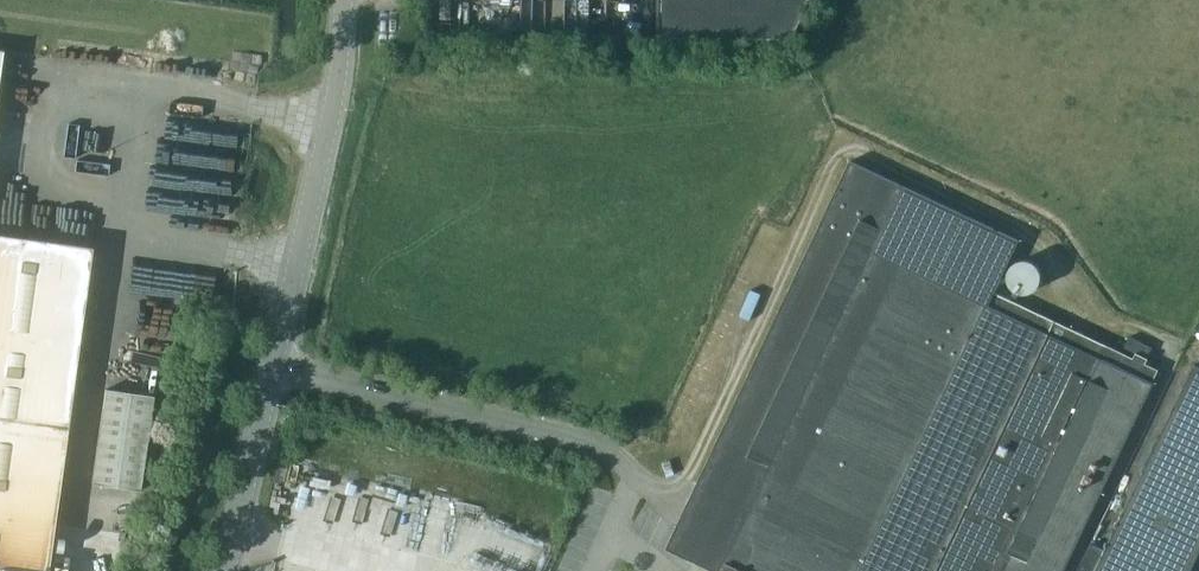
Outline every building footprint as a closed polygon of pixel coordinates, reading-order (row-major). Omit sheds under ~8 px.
[(792,37),(808,0),(664,0),(664,36),(792,37)] [(1153,383),(1152,382),(1158,369),(1145,363),(1147,358),(1146,358),(1152,347),(1129,336),(1124,347),(1135,353),(1133,357),(994,292),(1019,240),(849,160),(666,548),(714,570),(1064,570),(1153,383)] [(91,247),(0,235),(0,570),(46,570),(91,247)] [(1028,260),(1024,260),(1020,260),(1016,262),(1013,264),(1010,267),(1008,271),(1007,274),(1007,279),(1008,283),(1010,286),(1013,289),(1017,291),(1020,293),(1025,293),(1029,292),(1032,290),(1036,288),(1038,284),(1040,281),(1040,276),(1039,272),(1038,268),(1035,265),(1031,261),(1028,260)] [(1198,550),(1198,368),(1193,365),(1106,550),(1096,570),(1189,570),(1198,550)] [(90,483),(140,490),(153,396),(103,389),(90,483)] [(1106,550),(1091,543),(1078,570),(1096,570),(1106,550)]
